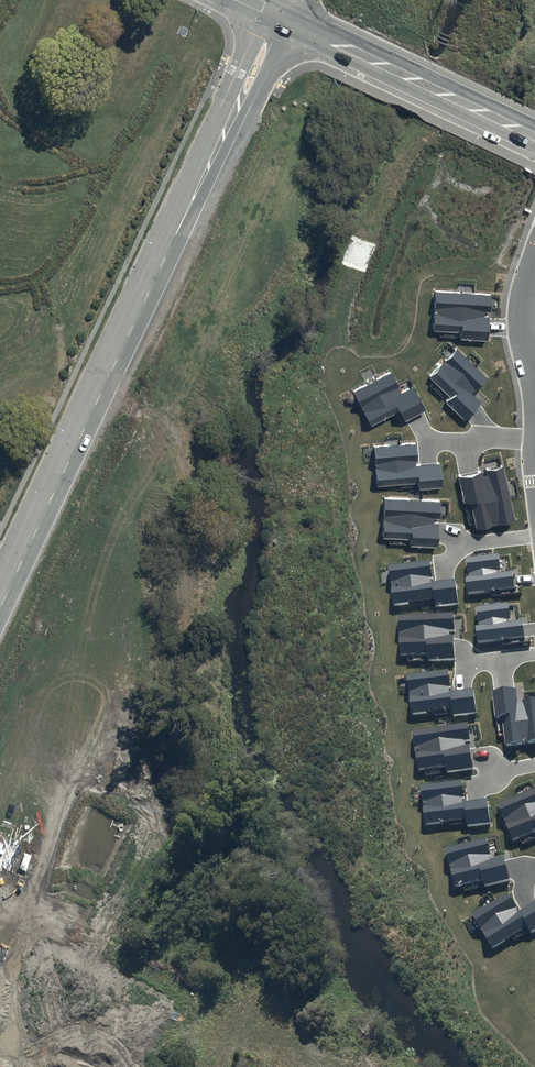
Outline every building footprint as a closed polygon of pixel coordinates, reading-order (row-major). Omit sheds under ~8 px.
[(492,296),(436,292),(434,331),(461,333),(460,340),(488,342),(489,317),(484,317),(485,312),(491,313),(492,296)] [(490,378),(457,349),(431,379),(451,397),(446,403),(466,420),(481,403),(473,396),(490,378)] [(402,393),(392,373),(354,392),(371,426),(400,412),(405,422),(427,411),(414,387),(402,393)] [(419,466),(417,444),(375,448),(378,487),(419,483),(419,490),(443,488),(441,464),(419,466)] [(515,521),(503,468),(485,472),(486,477),(483,478),(482,473),(459,478),(465,504),(472,503),(478,529),(515,521)] [(439,519),(440,501),(385,499),(383,539),(412,540),(411,546),(438,547),(439,522),(434,522),(434,518),(439,519)] [(500,572),(498,554),(466,557),(468,575),(465,576),(467,593),(515,587),(513,571),(500,572)] [(433,581),(430,560),(387,565),(392,604),(434,599),(435,605),(458,603),(455,579),(433,581)] [(510,619),(509,602),(476,606),(478,625),(475,625),(477,640),(524,635),(522,620),(507,621),(507,620),(510,619)] [(453,629),(452,612),(397,616),(399,655),(428,654),(428,660),(454,658),(453,633),(448,633),(447,630),(453,629)] [(451,690),(449,669),(406,674),(410,713),(452,708),(453,714),(476,711),(474,687),(451,690)] [(519,701),(517,687),(492,690),(495,717),(502,716),(505,745),(534,742),(534,699),(519,701)] [(469,740),(467,723),(413,729),(417,769),(445,766),(446,772),(472,769),(469,744),(464,744),(464,741),(469,740)] [(465,800),(463,779),(420,783),(424,823),(466,819),(466,824),(489,822),(487,798),(465,800)] [(497,802),(512,839),(534,830),(534,787),(497,802)] [(491,858),(486,838),(445,848),(454,886),(483,879),(485,885),(509,879),(504,855),(491,858)] [(508,892),(471,914),(492,947),(528,926),(531,931),(534,928),(534,900),(519,910),(508,892)]
